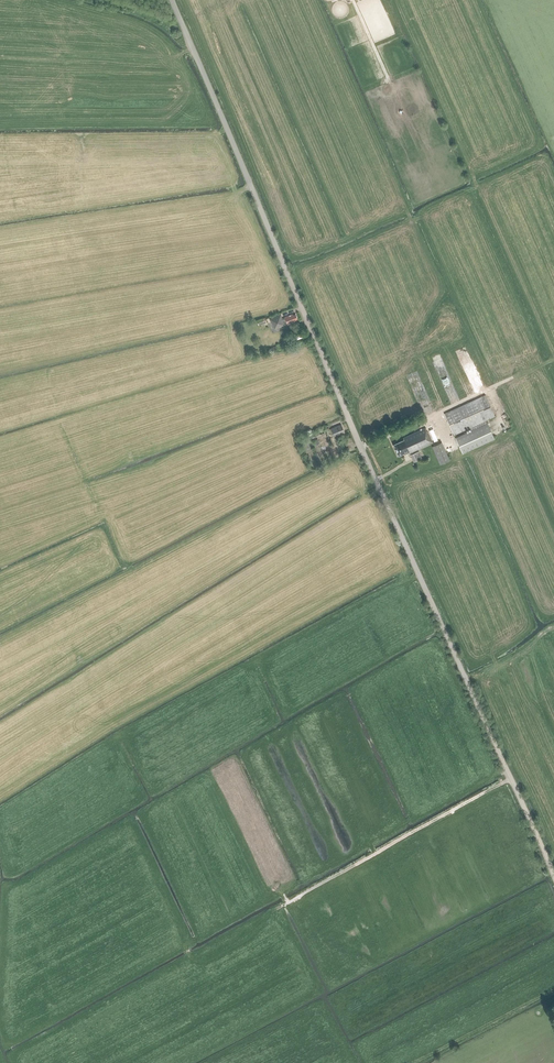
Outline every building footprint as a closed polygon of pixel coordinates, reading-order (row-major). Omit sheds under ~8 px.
[(284,317),(284,318),(282,318),(281,314),(269,319),(271,323),(272,323),(274,329),(279,327),(279,328),(285,326),(285,325),(287,324),(287,325),(295,322),(295,320),(297,319),(295,314),(293,315),(293,314),(284,317)] [(495,416),(485,395),(444,413),(454,435),(495,416)] [(495,439),(487,423),(455,437),(462,454),(495,439)] [(334,437),(345,433),(341,424),(329,430),(328,429),(329,428),(328,425),(308,434),(310,440),(325,433),(326,436),(333,433),(334,437)] [(409,453),(433,443),(428,432),(427,432),(426,429),(425,429),(425,428),(403,438),(404,440),(394,445),(399,456),(403,454),(404,454),(409,452),(409,453)] [(450,460),(442,442),(432,446),(440,465),(450,460)] [(419,460),(416,453),(411,455),(414,462),(419,460)]
